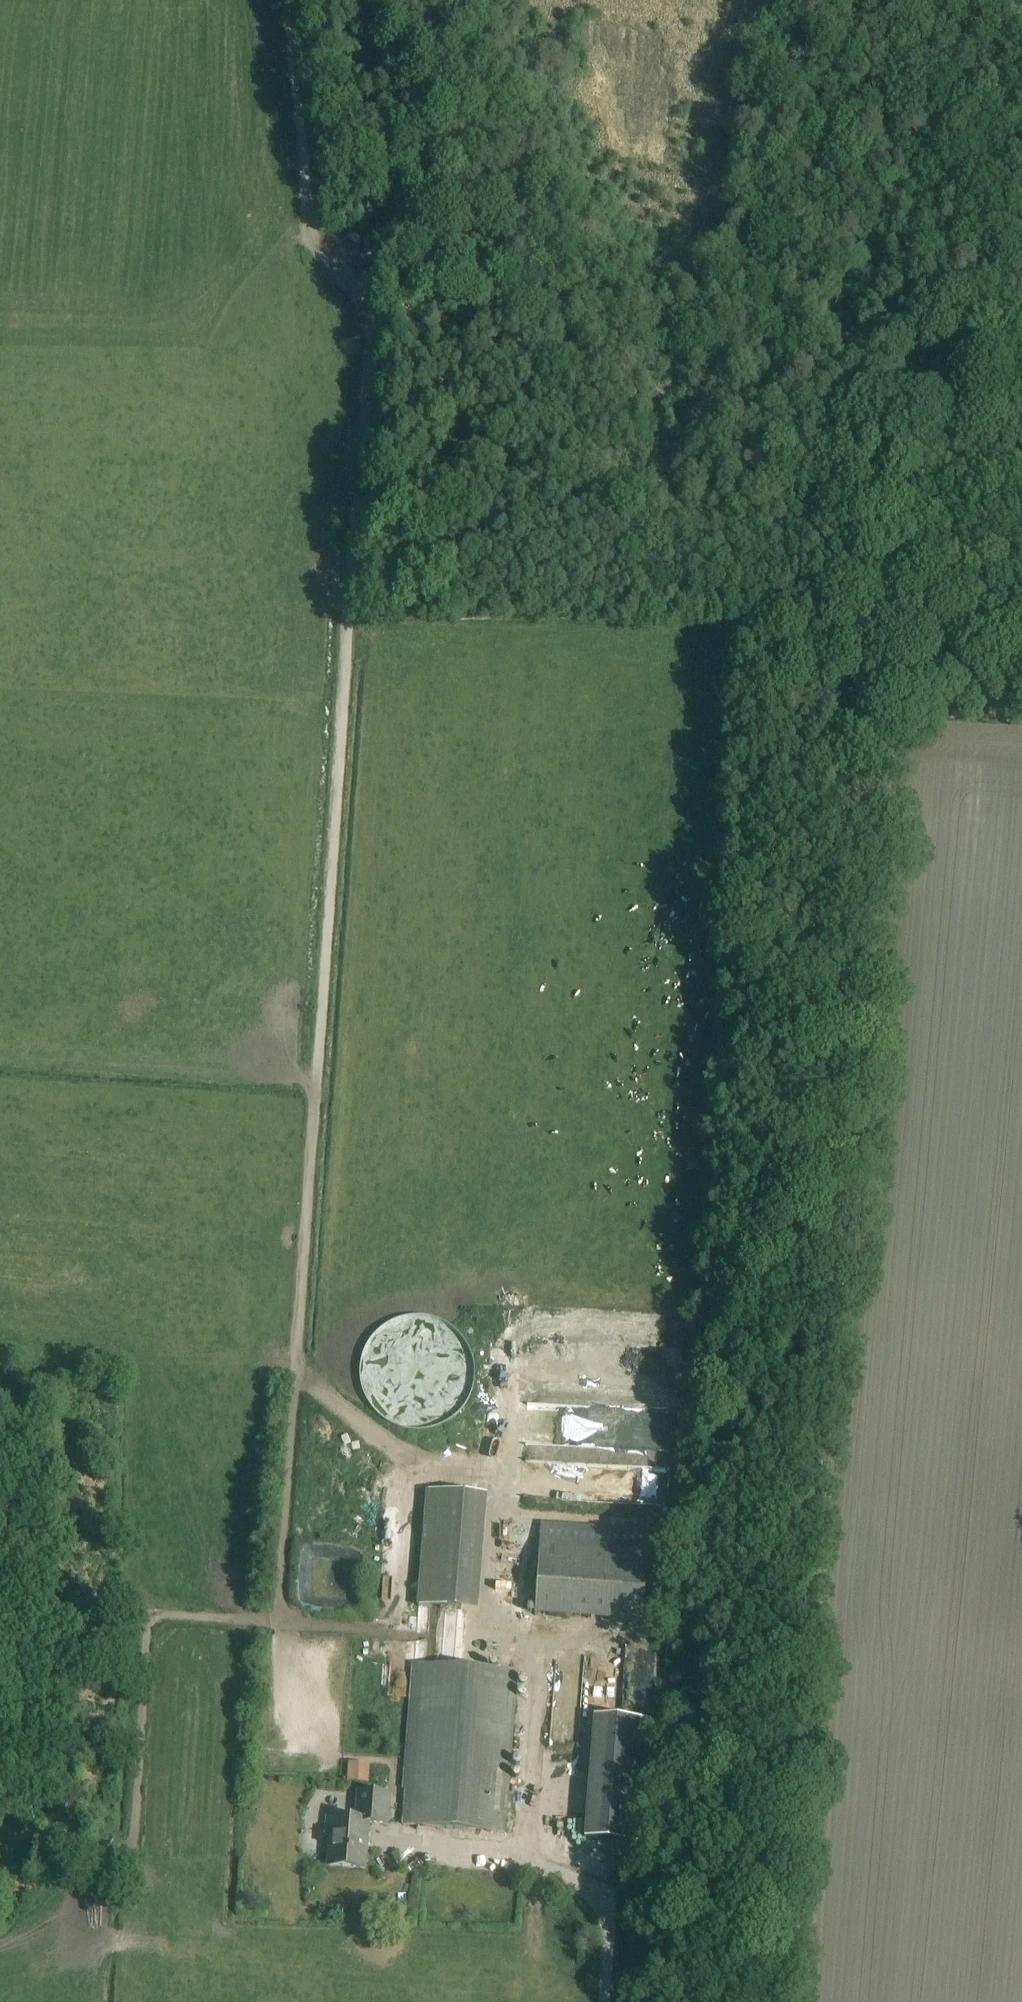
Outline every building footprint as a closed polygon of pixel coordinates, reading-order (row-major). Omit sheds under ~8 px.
[(538,1497),(675,1501),(677,1464),(539,1460),(538,1497)] [(425,1491),(416,1607),(478,1611),(487,1495),(425,1491)] [(534,1615),(642,1623),(647,1551),(539,1544),(534,1615)] [(403,1826),(505,1834),(517,1674),(415,1666),(403,1826)] [(593,1717),(583,1840),(637,1845),(647,1721),(593,1717)] [(370,1765),(348,1764),(347,1784),(369,1785),(370,1765)] [(368,1827),(388,1828),(390,1795),(358,1794),(357,1820),(331,1819),(328,1869),(366,1871),(368,1827)]
